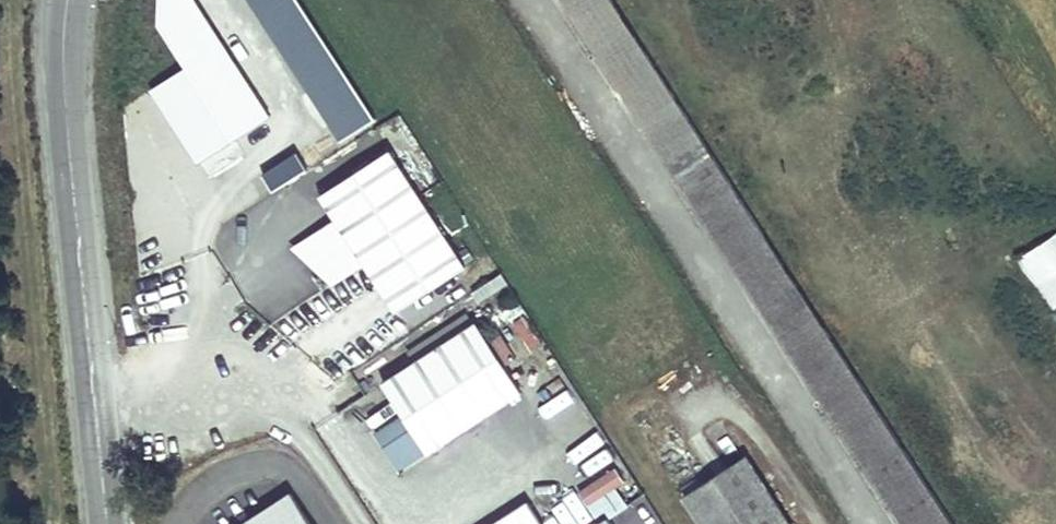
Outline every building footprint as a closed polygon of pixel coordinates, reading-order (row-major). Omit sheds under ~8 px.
[(301,0),(222,0),(259,65),(283,52),(333,139),(368,119),(301,0)] [(905,523),(954,523),(613,0),(565,0),(905,523)] [(260,170),(269,186),(304,167),(294,150),(260,170)] [(467,266),(391,151),(321,196),(337,220),(326,228),(330,235),(302,254),(336,285),(367,265),(398,312),(467,266)] [(326,228),(295,248),(302,254),(330,235),(326,228)] [(1055,326),(1055,232),(1016,253),(1055,326)] [(524,392),(479,322),(385,382),(407,416),(379,435),(401,468),(429,450),(430,452),(524,392)] [(702,523),(790,523),(744,454),(683,494),(702,523)] [(241,523),(312,523),(291,492),(241,523)] [(531,503),(499,523),(545,523),(531,503)]
